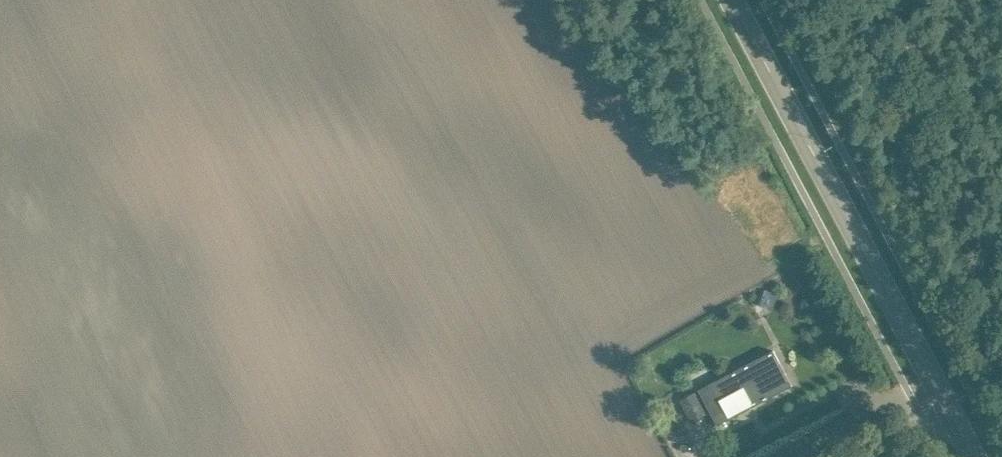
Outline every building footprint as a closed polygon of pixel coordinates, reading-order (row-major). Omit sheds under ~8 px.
[(766,289),(762,301),(774,305),(777,293),(766,289)] [(792,385),(774,350),(699,389),(718,424),(792,385)] [(691,420),(706,412),(695,390),(679,397),(691,420)]
